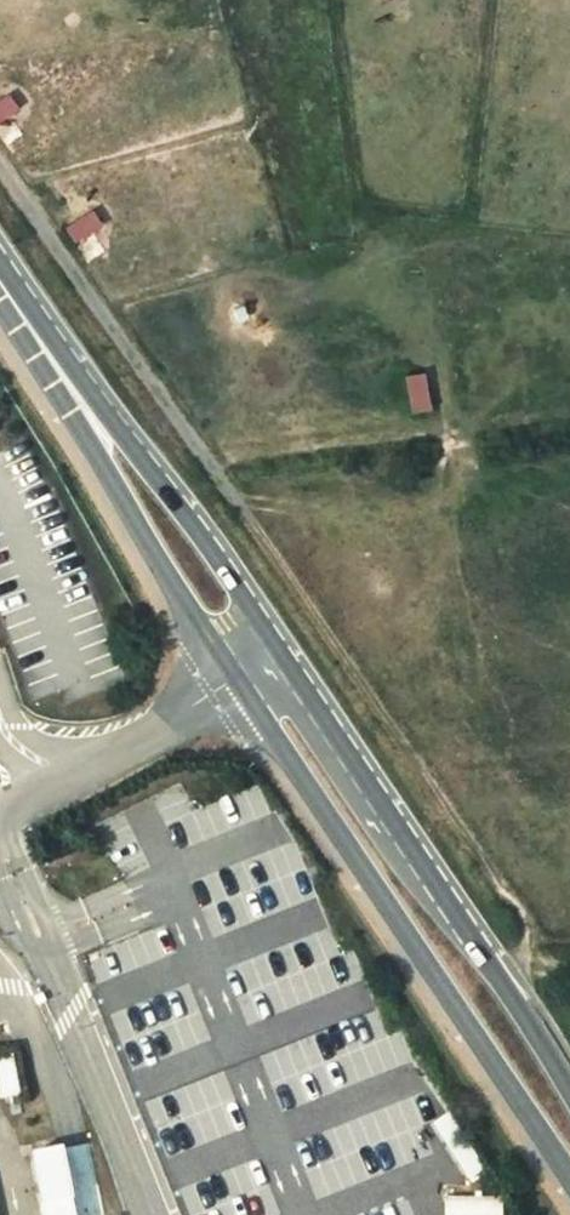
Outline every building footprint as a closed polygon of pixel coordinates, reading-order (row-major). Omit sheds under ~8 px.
[(0,1058),(0,1093),(1,1100),(22,1095),(13,1056),(0,1058)] [(487,1176),(471,1143),(456,1150),(472,1183),(487,1176)] [(42,1212),(42,1214),(72,1214),(70,1206),(42,1212)]
